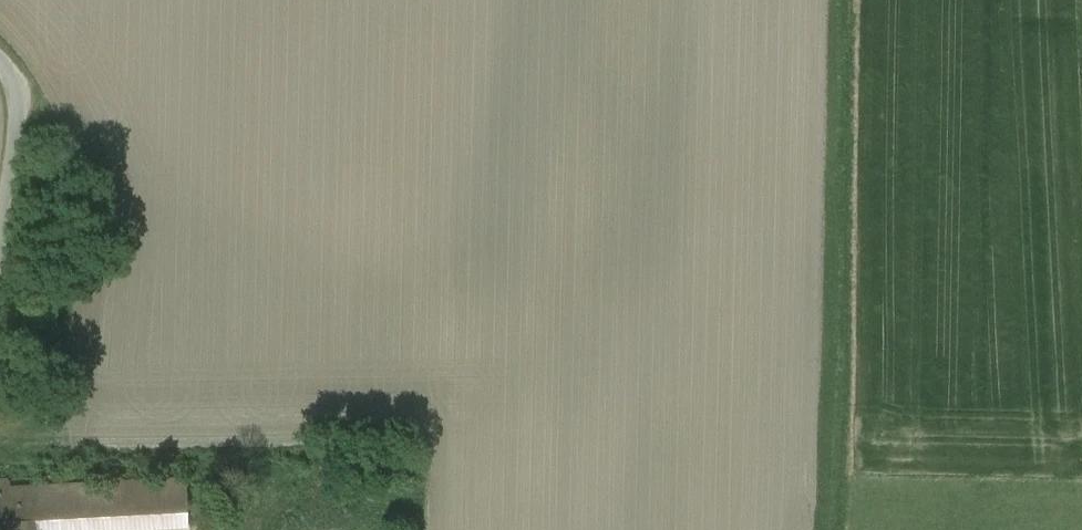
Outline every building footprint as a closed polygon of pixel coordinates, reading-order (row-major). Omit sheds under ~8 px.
[(0,493),(0,529),(190,529),(188,484),(0,493)]
